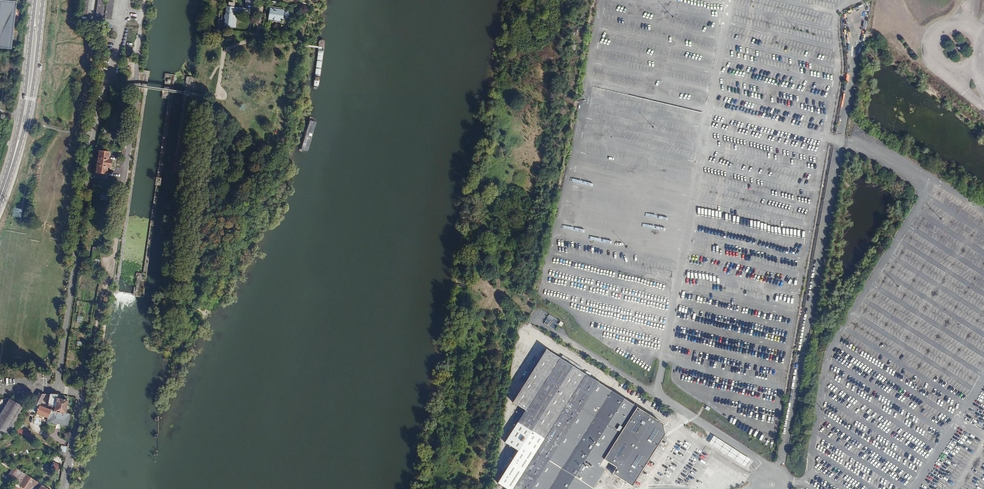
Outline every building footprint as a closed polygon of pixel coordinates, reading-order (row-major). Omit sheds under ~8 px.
[(80,15),(87,16),(89,0),(82,0),(80,15)] [(96,17),(103,18),(105,0),(98,0),(96,17)] [(105,18),(112,19),(114,0),(107,0),(105,18)] [(17,4),(0,2),(0,50),(11,51),(17,4)] [(237,13),(237,8),(227,7),(225,27),(235,28),(237,13)] [(287,24),(287,19),(292,16),(288,11),(288,12),(283,11),(284,9),(270,7),(268,20),(287,24)] [(315,121),(308,119),(305,132),(299,148),(306,150),(315,121)] [(111,160),(108,160),(109,152),(99,151),(96,173),(106,174),(107,167),(110,167),(111,160)] [(101,248),(94,247),(90,269),(98,270),(100,259),(99,259),(101,248)] [(544,324),(555,330),(561,321),(550,315),(544,324)] [(546,349),(514,400),(527,408),(506,441),(519,449),(499,482),(510,488),(592,488),(610,461),(617,466),(613,473),(633,485),(666,433),(663,422),(546,349)] [(29,410),(46,416),(46,420),(66,424),(68,414),(64,413),(67,400),(57,398),(58,394),(57,394),(50,394),(47,406),(52,407),(51,411),(39,406),(45,394),(38,394),(29,410)] [(9,398),(0,414),(0,430),(6,433),(14,420),(22,406),(9,398)] [(18,428),(16,432),(33,440),(35,435),(18,428)] [(29,476),(17,467),(10,477),(19,484),(19,485),(22,487),(29,476)] [(29,476),(22,487),(25,488),(28,488),(30,487),(32,488),(49,488),(29,476)]
